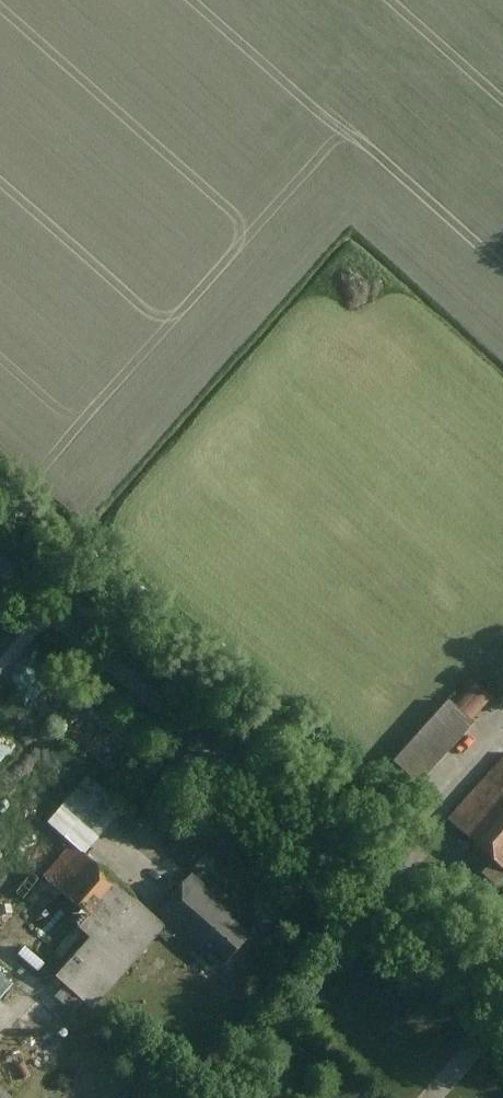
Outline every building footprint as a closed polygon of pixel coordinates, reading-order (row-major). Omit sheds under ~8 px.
[(481,721),(455,698),(401,758),(427,781),(481,721)] [(445,819),(502,870),(502,754),(445,819)] [(123,800),(93,775),(54,820),(77,840),(83,845),(123,800)] [(83,845),(77,840),(49,872),(107,923),(144,956),(173,923),(155,907),(83,845)] [(261,928),(191,866),(155,907),(173,923),(225,969),(261,928)] [(97,1009),(144,956),(107,923),(60,977),(97,1009)] [(0,964),(0,1000),(18,979),(0,964)]
